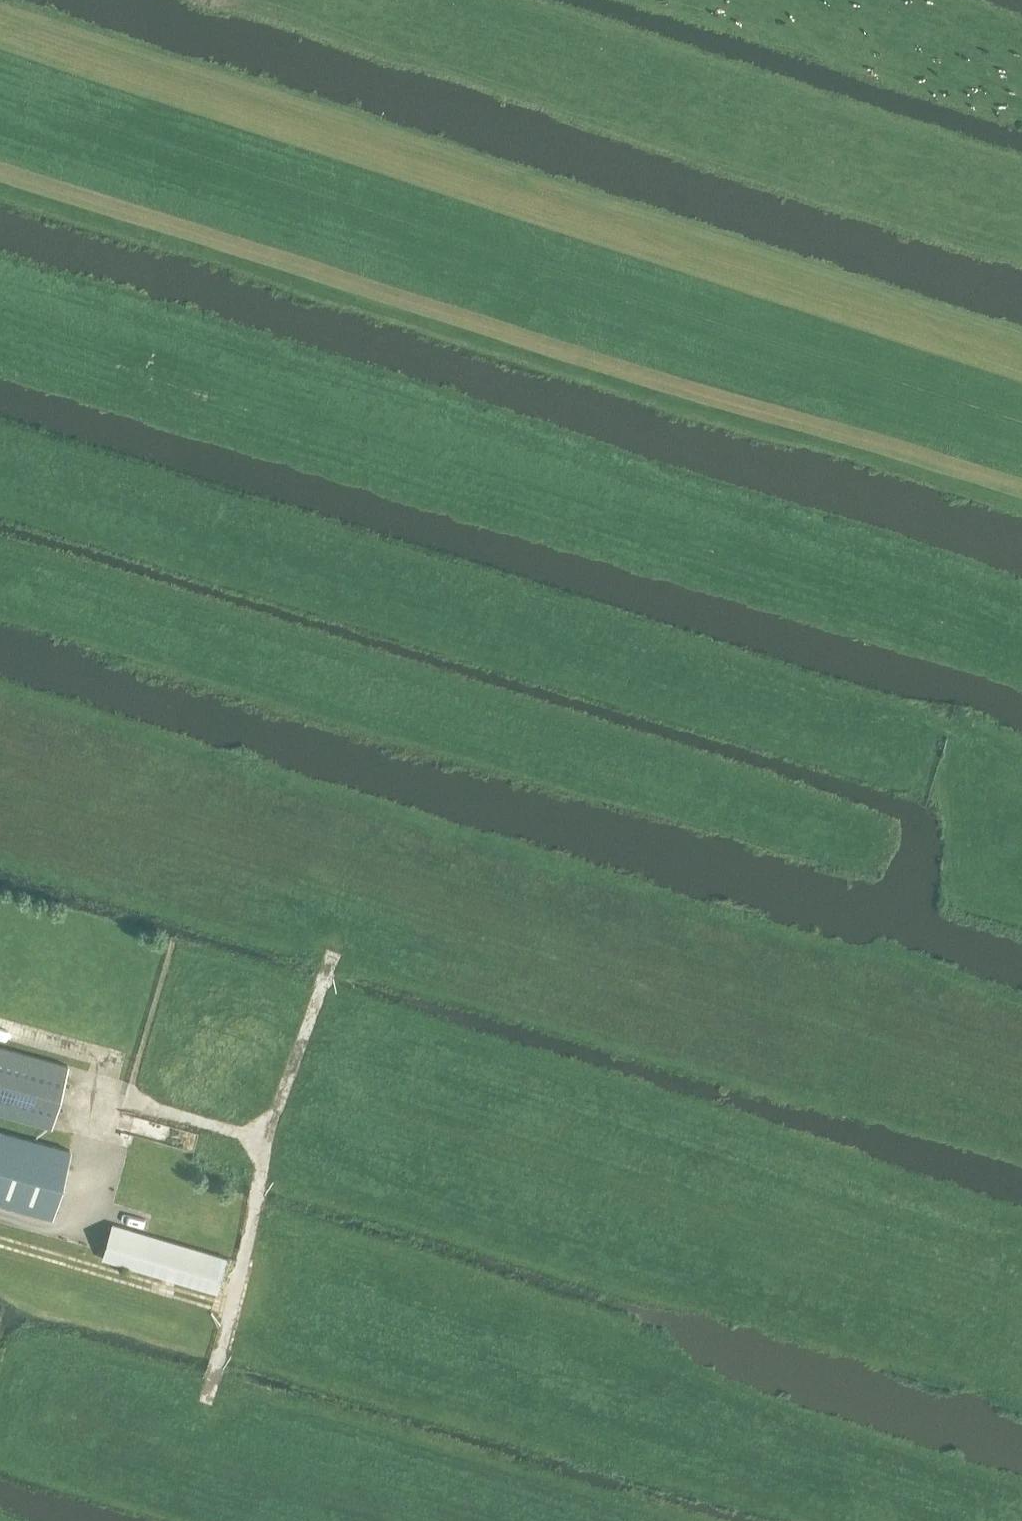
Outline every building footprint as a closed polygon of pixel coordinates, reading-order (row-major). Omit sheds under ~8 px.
[(66,1064),(0,1046),(0,1112),(49,1126),(66,1064)] [(51,1217),(51,1214),(68,1153),(0,1134),(0,1202),(51,1217)] [(216,1291),(226,1257),(112,1223),(102,1257),(216,1291)]
